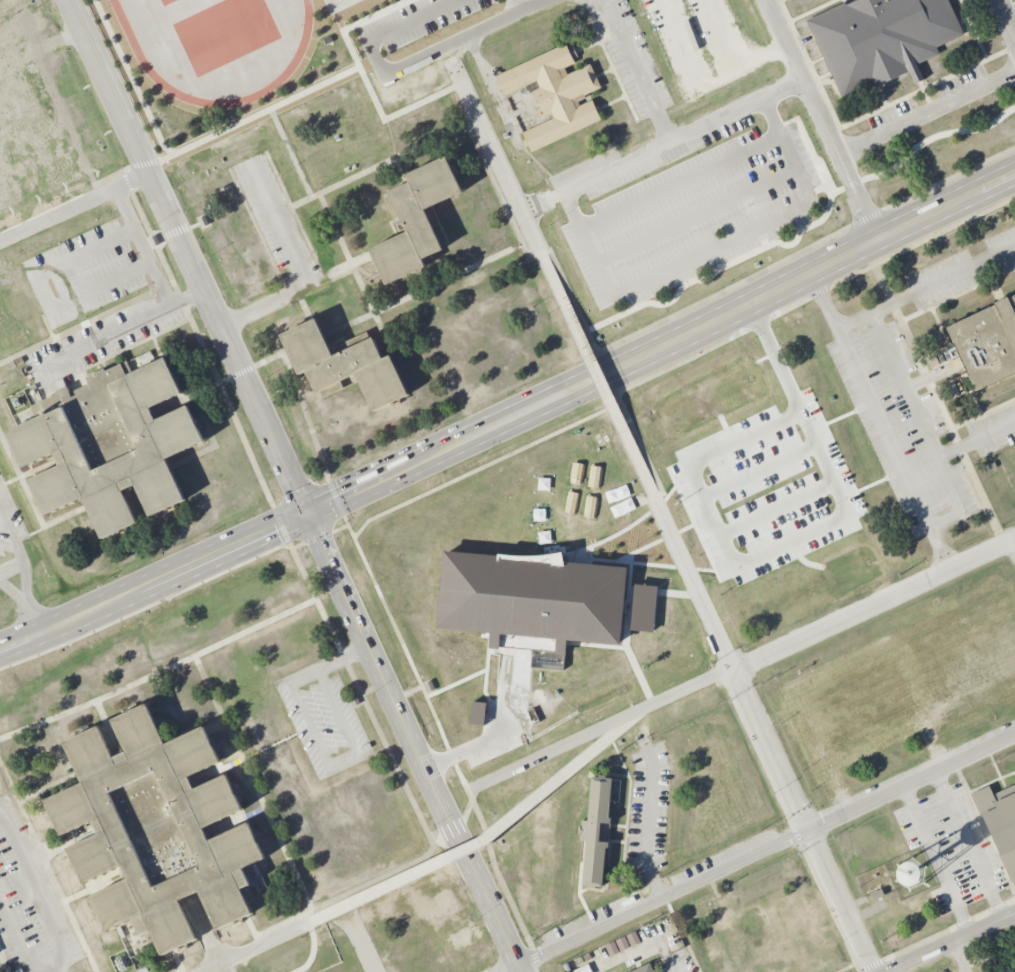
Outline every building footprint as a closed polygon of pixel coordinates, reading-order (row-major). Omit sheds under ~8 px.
[(847,4),(856,0),(948,0),(959,23),(964,34),(936,48),(938,53),(917,63),(925,79),(920,81),(915,83),(909,70),(877,85),(842,101),(829,73),(822,58),(805,20),(845,2),(845,1),(847,4)] [(496,74),(505,94),(530,83),(547,121),(522,131),(530,149),(600,118),(589,93),(602,87),(592,63),(579,69),(568,43),(496,74)] [(385,285),(426,267),(422,257),(449,244),(432,205),(461,192),(445,157),(408,174),(412,182),(406,184),(382,195),(400,236),(369,250),(380,273),(385,285)] [(974,390),(1014,372),(1014,296),(946,328),(974,390)] [(279,334),(297,374),(308,369),(320,398),(360,380),(374,411),(410,395),(392,354),(383,358),(380,351),(374,339),(335,356),(317,317),(311,320),(279,334)] [(31,405),(37,418),(7,432),(23,467),(56,452),(63,466),(31,480),(47,515),(85,498),(104,540),(139,524),(123,490),(136,484),(150,515),(185,499),(166,459),(206,441),(189,404),(159,418),(153,406),(180,394),(164,359),(133,374),(127,362),(31,405)] [(55,382),(59,390),(67,386),(63,379),(55,382)] [(489,645),(566,653),(567,640),(622,646),(628,567),(565,562),(564,557),(563,552),(556,553),(550,554),(544,555),(539,555),(533,556),(527,556),(521,556),(514,555),(508,555),(502,554),(499,554),(499,555),(444,550),(437,628),(490,633),(489,645)] [(635,585),(631,629),(654,632),(658,587),(635,585)] [(487,703),(472,702),(471,726),(486,726),(487,703)] [(65,741),(83,781),(45,799),(62,836),(93,822),(96,828),(98,834),(69,847),(85,883),(123,866),(127,874),(129,879),(90,896),(106,931),(133,920),(140,936),(152,931),(162,953),(171,949),(197,937),(180,900),(189,896),(200,891),(217,928),(246,914),(252,912),(241,888),(253,883),(245,867),(266,857),(250,822),(210,840),(208,835),(204,828),(242,811),(226,774),(196,788),(193,780),(190,775),(221,761),(205,726),(167,743),(148,703),(112,719),(127,752),(121,755),(115,757),(100,725),(65,741)] [(592,775),(588,819),(582,819),(580,842),(586,843),(582,884),(603,885),(613,777),(592,775)] [(1011,882),(1014,880),(1014,791),(996,800),(989,785),(969,795),(1011,882)] [(605,945),(610,956),(640,943),(635,932),(605,945)] [(650,963),(631,971),(654,971),(650,963)]
